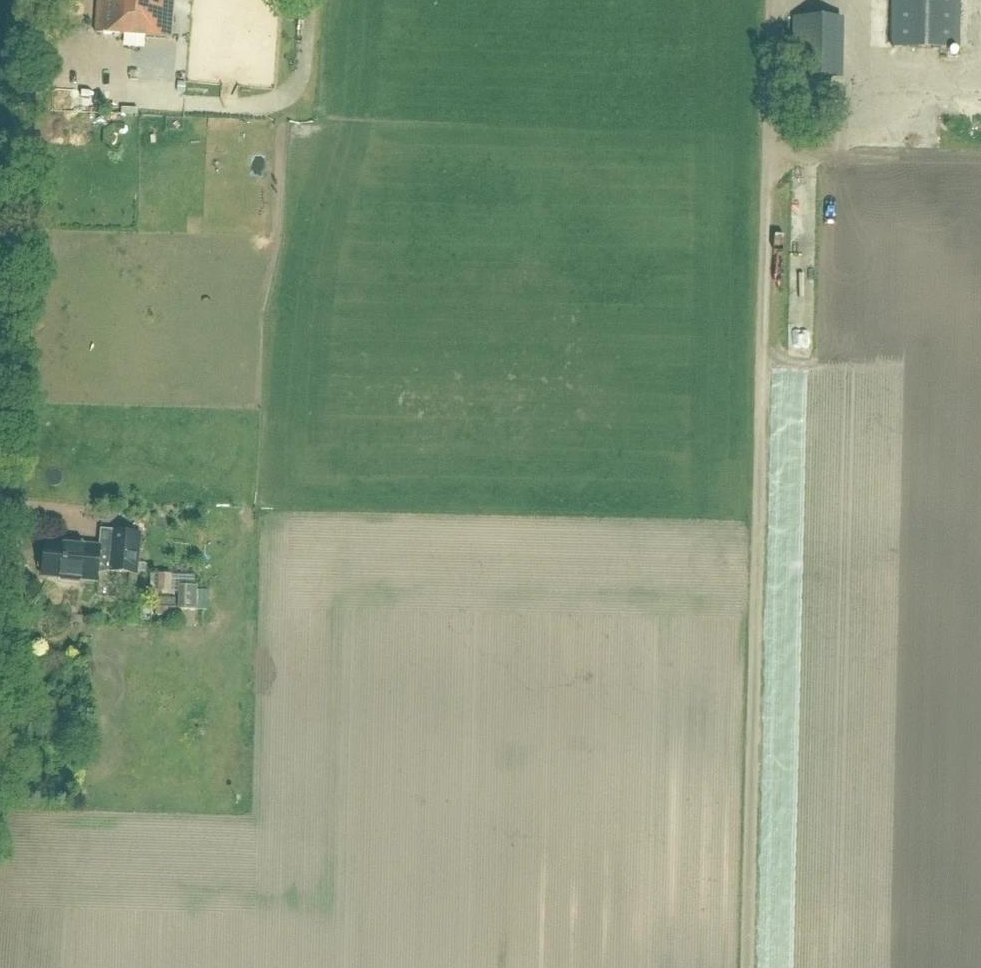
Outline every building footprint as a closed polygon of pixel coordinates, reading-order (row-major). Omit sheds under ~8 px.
[(95,34),(171,40),(174,0),(97,0),(95,34)] [(891,48),(958,49),(959,0),(892,0),(891,48)] [(844,21),(792,19),(790,78),(842,80),(844,21)] [(140,534),(112,532),(111,549),(99,548),(99,547),(44,542),(41,579),(60,580),(60,582),(79,584),(79,582),(95,583),(96,569),(108,570),(108,572),(136,575),(140,534)] [(195,578),(152,576),(151,590),(158,591),(158,593),(179,593),(178,610),(197,611),(197,588),(178,587),(178,585),(195,585),(195,578)] [(176,600),(158,600),(158,609),(156,609),(156,617),(176,617),(176,600)]
